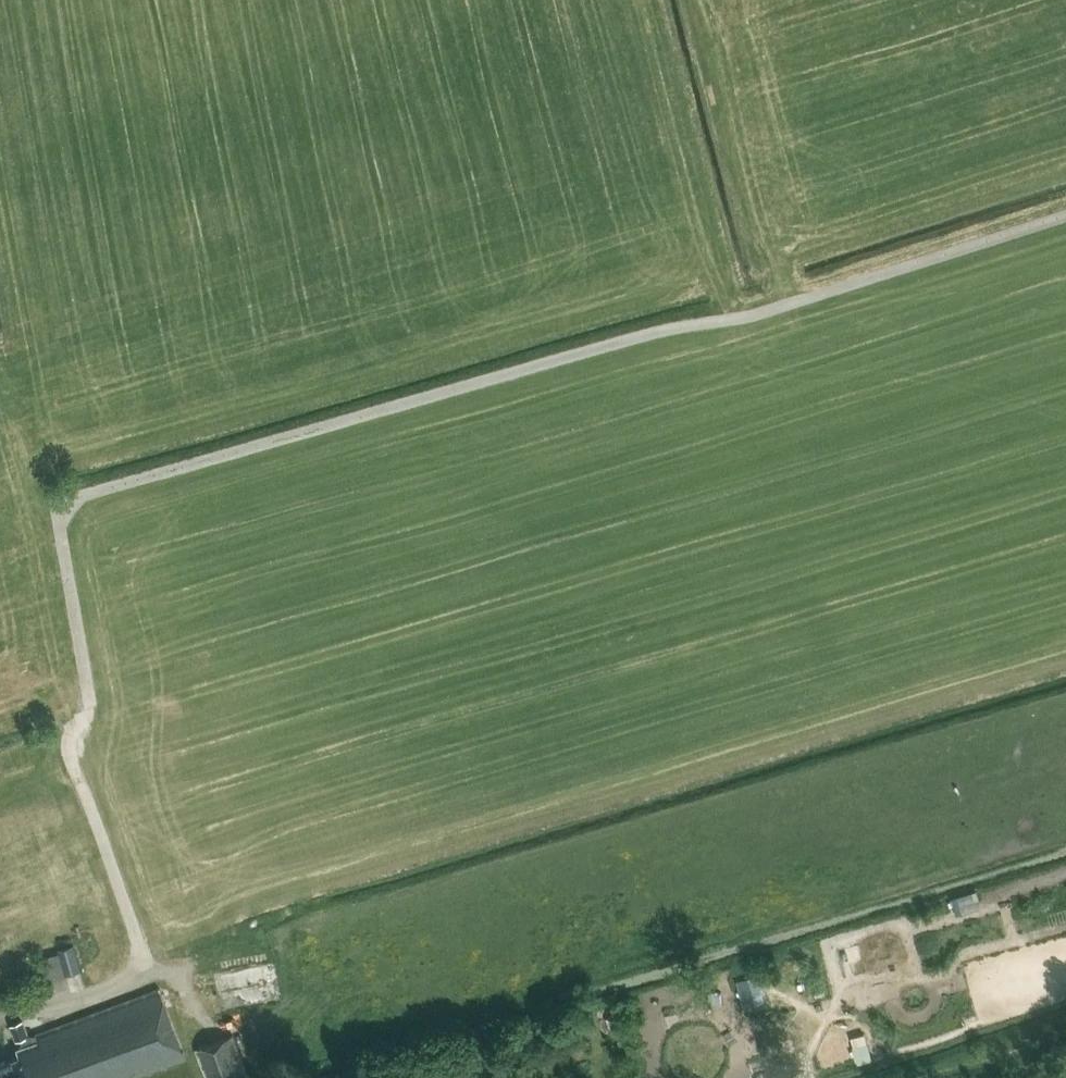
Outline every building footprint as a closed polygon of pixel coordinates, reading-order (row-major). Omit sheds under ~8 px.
[(65,975),(81,971),(74,944),(58,948),(65,975)] [(773,968),(743,975),(750,1003),(779,997),(773,968)] [(160,989),(32,1037),(34,1044),(18,1050),(21,1057),(0,1064),(0,1077),(133,1077),(186,1058),(160,989)] [(23,1024),(10,1028),(15,1043),(28,1038),(23,1024)] [(865,1032),(850,1036),(853,1046),(867,1042),(865,1032)] [(233,1035),(197,1049),(207,1077),(249,1077),(233,1035)]
